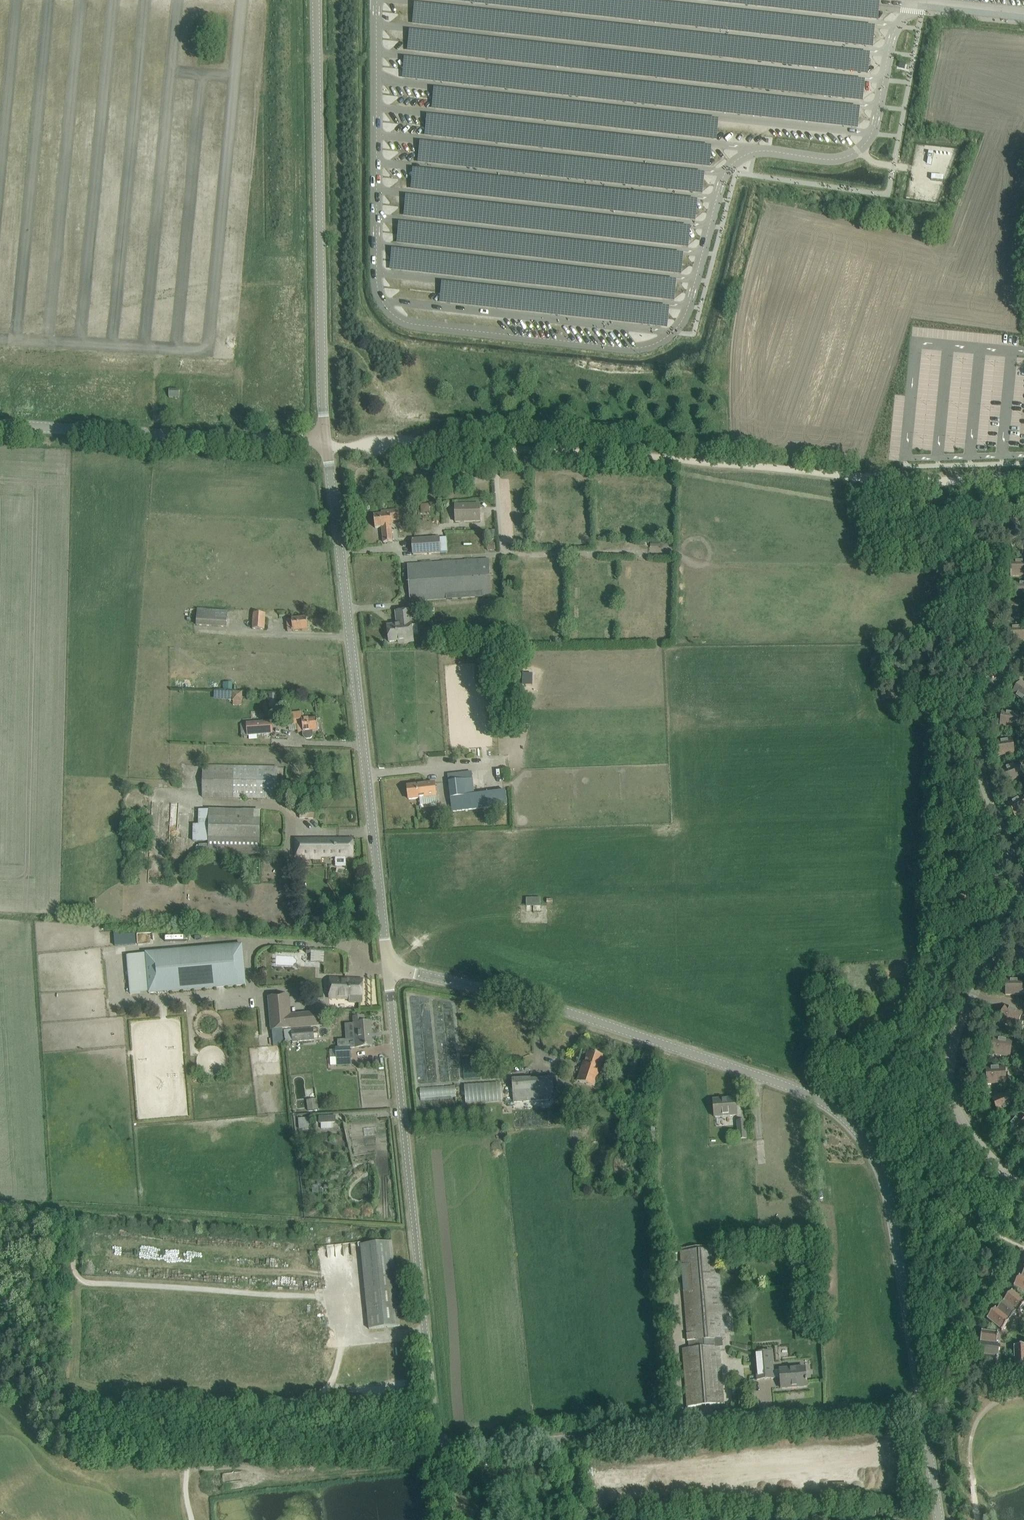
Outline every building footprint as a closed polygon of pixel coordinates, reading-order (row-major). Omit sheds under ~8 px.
[(624,0),(443,0),(869,46),(871,27),(624,0)] [(877,0),(697,0),(877,20),(879,0),(877,0)] [(866,54),(419,5),(416,24),(864,73),(866,54)] [(861,81),(413,32),(411,51),(859,100),(861,81)] [(856,108),(409,59),(407,79),(854,127),(856,108)] [(718,120),(435,89),(433,109),(716,139),(718,120)] [(711,148),(428,117),(426,136),(709,167),(711,148)] [(704,174),(421,144),(419,163),(702,194),(704,174)] [(697,201),(413,170),(411,190),(694,220),(697,201)] [(690,228),(407,197),(405,216),(688,247),(690,228)] [(683,255),(400,224),(398,243),(681,274),(683,255)] [(676,281),(393,251),(390,270),(674,301),(676,281)] [(668,308),(444,284),(441,303),(666,327),(668,308)] [(179,391),(168,390),(167,399),(178,399),(179,391)] [(482,520),(482,508),(481,503),(455,504),(455,509),(456,522),(482,520)] [(399,510),(391,511),(381,512),(381,515),(374,516),(375,528),(382,527),(384,543),(393,542),(391,532),(391,526),(392,526),(391,521),(400,520),(399,510)] [(1019,520),(1004,525),(1009,541),(1023,536),(1019,520)] [(447,537),(440,538),(412,540),(413,555),(448,552),(447,537)] [(487,539),(488,551),(496,550),(495,538),(487,539)] [(489,559),(418,564),(408,564),(410,602),(491,596),(489,559)] [(1011,561),(1011,577),(1023,577),(1023,561),(1011,561)] [(1015,583),(1014,599),(1023,599),(1023,583),(1015,583)] [(1021,603),(1004,601),(1003,617),(1019,619),(1021,603)] [(227,611),(198,609),(197,626),(226,628),(227,611)] [(413,610),(406,611),(396,612),(397,625),(387,626),(389,642),(404,640),(404,643),(414,642),(412,623),(411,623),(410,619),(414,618),(413,610)] [(243,617),(242,628),(265,630),(266,614),(253,613),(253,618),(243,617)] [(307,618),(297,619),(290,619),(286,620),(287,631),(292,630),(292,632),(308,630),(307,618)] [(1007,627),(1008,643),(1023,643),(1023,627),(1007,627)] [(1021,681),(1011,695),(1023,704),(1023,683),(1021,681)] [(231,691),(231,705),(241,705),(242,692),(231,691)] [(1018,714),(1002,711),(1000,727),(1016,730),(1018,714)] [(303,712),(293,713),(290,714),(286,714),(287,724),(291,724),(291,725),(297,724),(298,732),(303,732),(303,736),(305,738),(306,739),(310,739),(312,737),(313,735),(312,731),(318,731),(317,718),(304,720),(303,712)] [(247,724),(241,725),(242,734),(248,733),(248,735),(272,734),(271,722),(247,724)] [(1015,754),(1012,739),(995,741),(998,757),(1015,754)] [(1000,770),(1006,785),(1023,778),(1023,775),(1019,762),(1000,770)] [(277,767),(203,766),(202,797),(276,799),(277,767)] [(452,811),(476,808),(501,805),(507,804),(506,791),(475,794),(472,770),(448,773),(452,811)] [(436,800),(435,783),(407,787),(409,803),(419,802),(420,807),(436,805),(436,800)] [(1008,804),(1015,818),(1023,813),(1023,799),(1022,796),(1008,804)] [(299,817),(320,818),(320,810),(299,809),(299,817)] [(259,855),(260,812),(251,811),(251,821),(209,820),(209,842),(209,854),(212,854),(218,854),(259,855)] [(353,839),(343,839),(295,839),(296,859),(321,858),(321,857),(353,857),(353,839)] [(525,897),(525,906),(540,906),(540,897),(525,897)] [(135,945),(135,934),(121,934),(121,932),(113,932),(113,945),(135,945)] [(243,944),(145,952),(149,994),(246,985),(243,944)] [(1014,948),(1010,962),(1023,967),(1023,952),(1014,948)] [(306,950),(306,953),(311,954),(310,963),(324,963),(325,951),(310,950),(310,951),(306,950)] [(363,979),(330,979),(330,998),(348,998),(348,1003),(363,1003),(363,979)] [(1022,980),(1005,980),(1005,996),(1022,996),(1022,980)] [(290,995),(268,997),(271,1030),(273,1030),(274,1047),(285,1046),(284,1042),(283,1031),(284,1031),(283,1029),(290,1030),(313,1027),(317,1027),(326,1026),(326,1022),(325,1011),(291,1014),(290,995)] [(998,1021),(1017,1029),(1023,1012),(1004,1005),(998,1021)] [(364,1016),(354,1017),(355,1024),(354,1024),(354,1033),(359,1033),(359,1040),(352,1040),(337,1041),(338,1048),(336,1048),(337,1059),(331,1060),(332,1066),(341,1065),(351,1065),(350,1048),(372,1046),(370,1023),(364,1023),(364,1016)] [(991,1054),(1010,1057),(1013,1040),(993,1037),(991,1054)] [(583,1062),(580,1071),(577,1081),(594,1087),(604,1057),(588,1051),(584,1062),(583,1062)] [(987,1084),(1006,1083),(1006,1066),(986,1067),(987,1084)] [(566,1099),(565,1076),(512,1080),(514,1102),(555,1099),(566,1099)] [(502,1102),(501,1082),(463,1083),(463,1102),(502,1102)] [(456,1085),(443,1087),(444,1096),(457,1095),(456,1085)] [(1011,1089),(991,1098),(998,1114),(1017,1106),(1011,1089)] [(713,1100),(714,1110),(715,1117),(737,1115),(735,1098),(713,1100)] [(319,1110),(317,1099),(306,1101),(308,1111),(319,1110)] [(1023,1133),(1023,1117),(1020,1113),(1006,1128),(1019,1139),(1023,1133)] [(309,1129),(308,1118),(298,1118),(299,1129),(309,1129)] [(739,1139),(747,1138),(746,1121),(738,1122),(739,1139)] [(392,1242),(382,1243),(360,1245),(368,1329),(390,1327),(400,1326),(392,1242)] [(328,1255),(342,1255),(343,1244),(328,1244),(328,1255)] [(718,1245),(708,1246),(680,1248),(680,1249),(678,1250),(678,1256),(681,1256),(688,1341),(691,1341),(691,1348),(682,1349),(687,1407),(724,1404),(720,1346),(722,1346),(722,1339),(725,1338),(725,1333),(731,1333),(728,1300),(722,1300),(718,1245)] [(1018,1278),(1014,1286),(1023,1292),(1023,1281),(1018,1278)] [(1023,1306),(1023,1300),(1012,1291),(1003,1303),(1016,1313),(1016,1312),(1018,1314),(1023,1306)] [(1016,1313),(1003,1303),(997,1310),(996,1312),(1009,1322),(1016,1313)] [(996,1312),(997,1310),(995,1308),(987,1319),(1002,1331),(1009,1322),(996,1312)] [(997,1344),(998,1333),(982,1331),(980,1345),(996,1347),(997,1344)] [(998,1358),(1000,1343),(998,1343),(998,1344),(997,1344),(996,1347),(980,1345),(978,1356),(981,1356),(981,1358),(997,1360),(997,1358),(998,1358)] [(1014,1346),(1014,1365),(1023,1365),(1023,1346),(1014,1346)] [(755,1353),(756,1370),(757,1380),(774,1378),(780,1377),(781,1388),(792,1387),(792,1386),(797,1386),(797,1387),(806,1386),(806,1381),(807,1381),(806,1367),(774,1370),(772,1352),(755,1353)] [(996,1369),(997,1360),(981,1358),(979,1367),(996,1369)]
